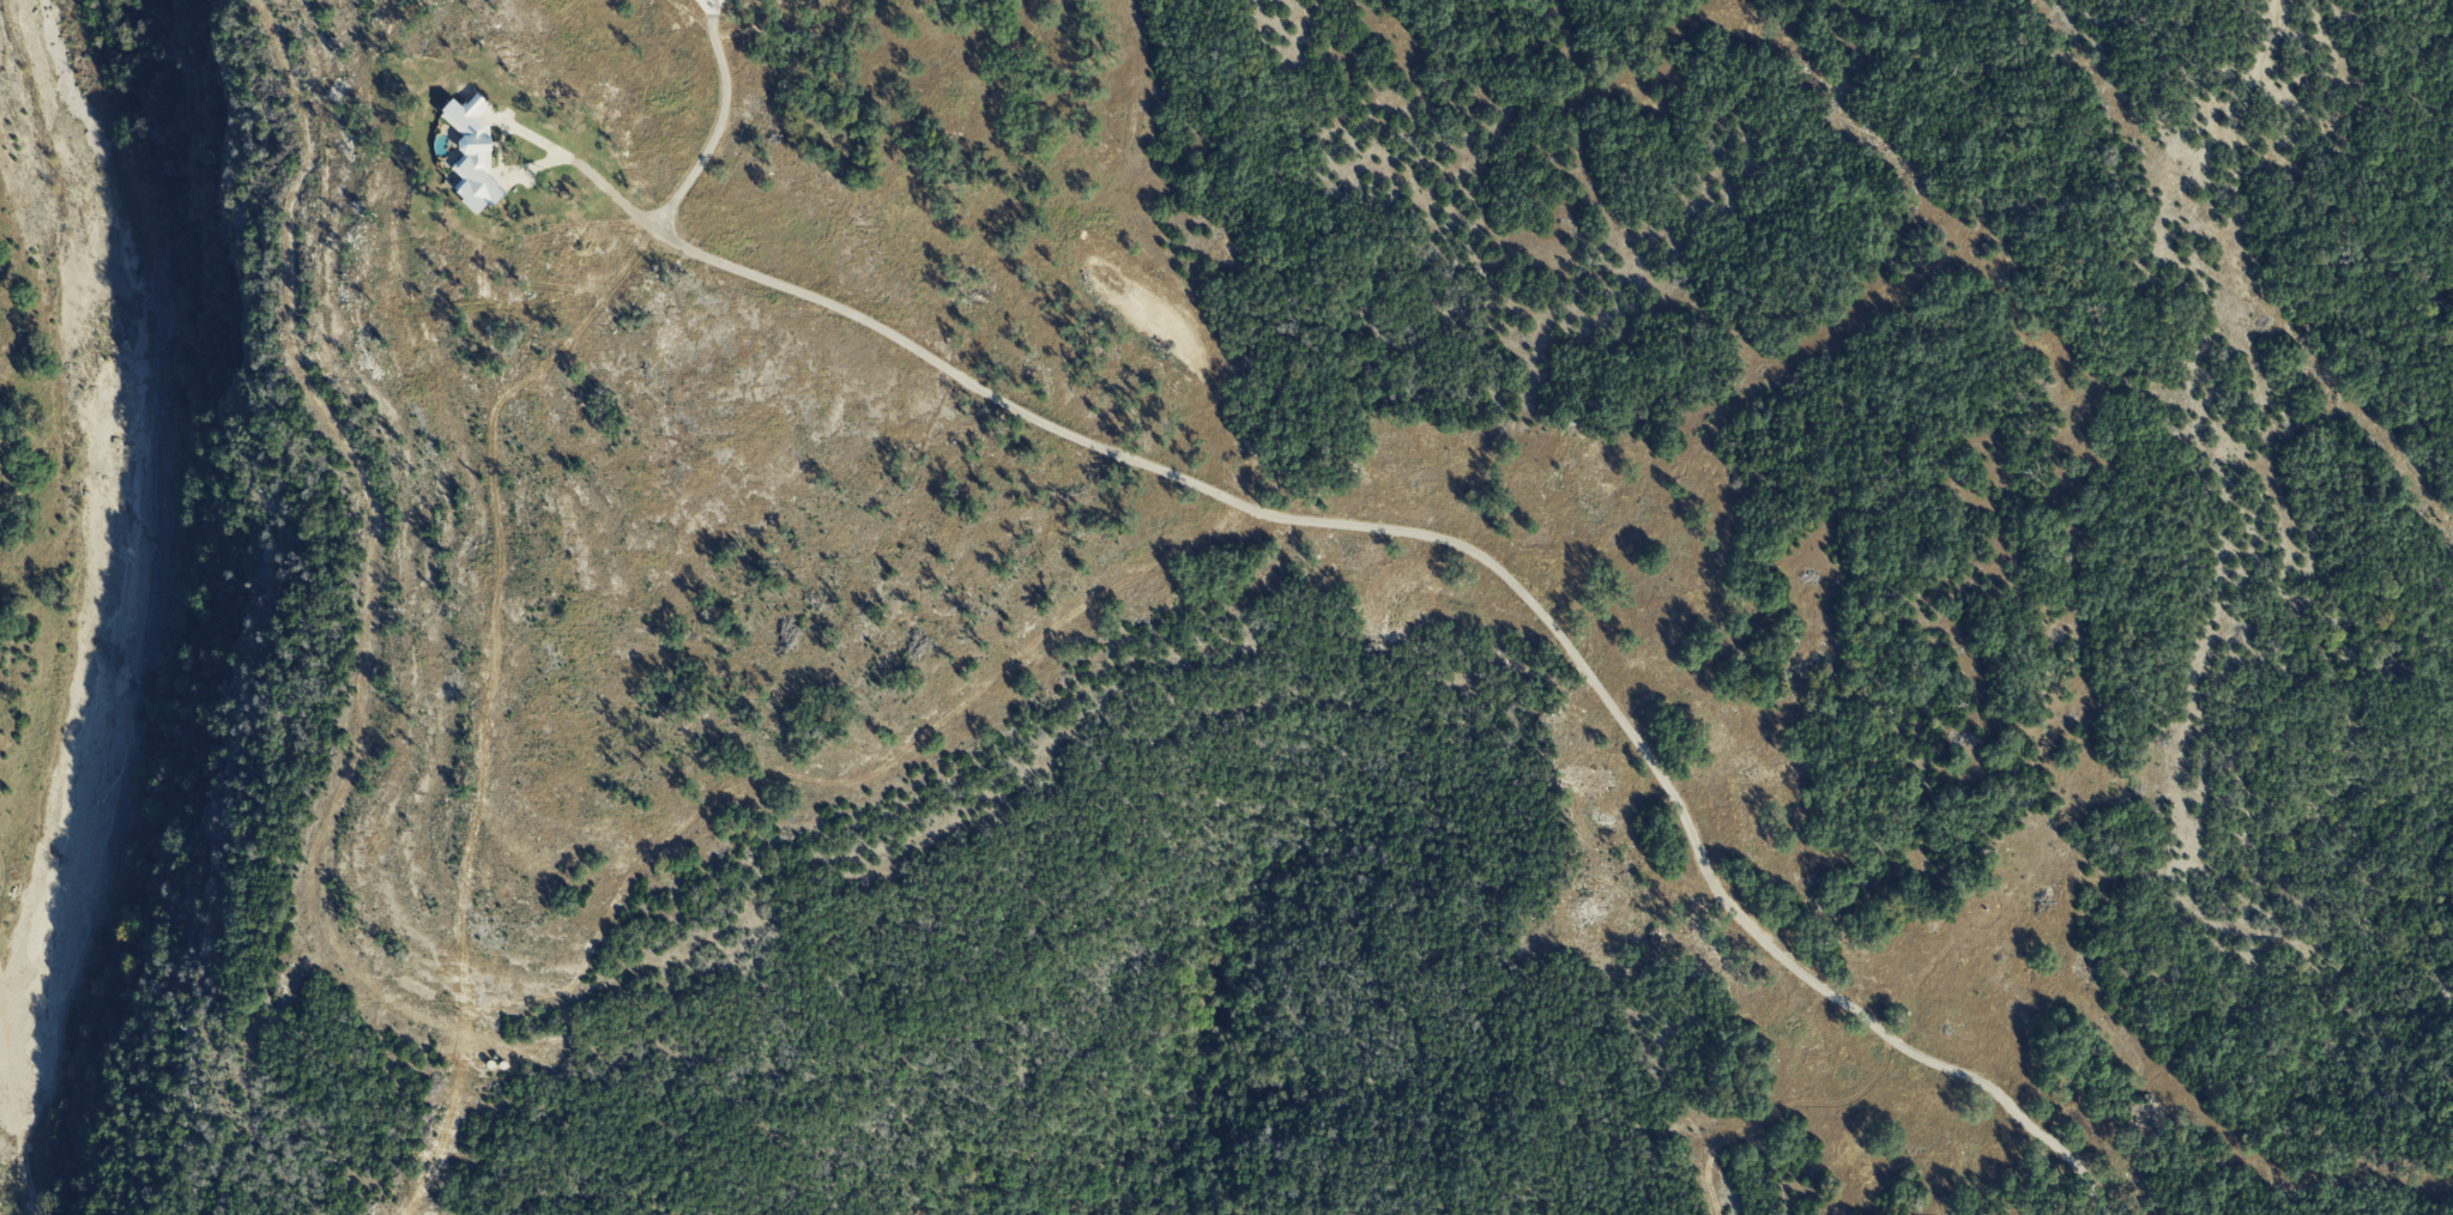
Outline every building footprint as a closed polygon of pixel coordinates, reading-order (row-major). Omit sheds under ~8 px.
[(710,15),(723,0),(693,0),(710,15)] [(489,125),(478,115),(489,104),(476,92),(465,103),(458,104),(452,98),(441,109),(441,115),(462,136),(459,140),(460,158),(450,167),(461,178),(450,190),(475,214),(484,205),(493,205),(505,192),(490,177),(489,125)]
